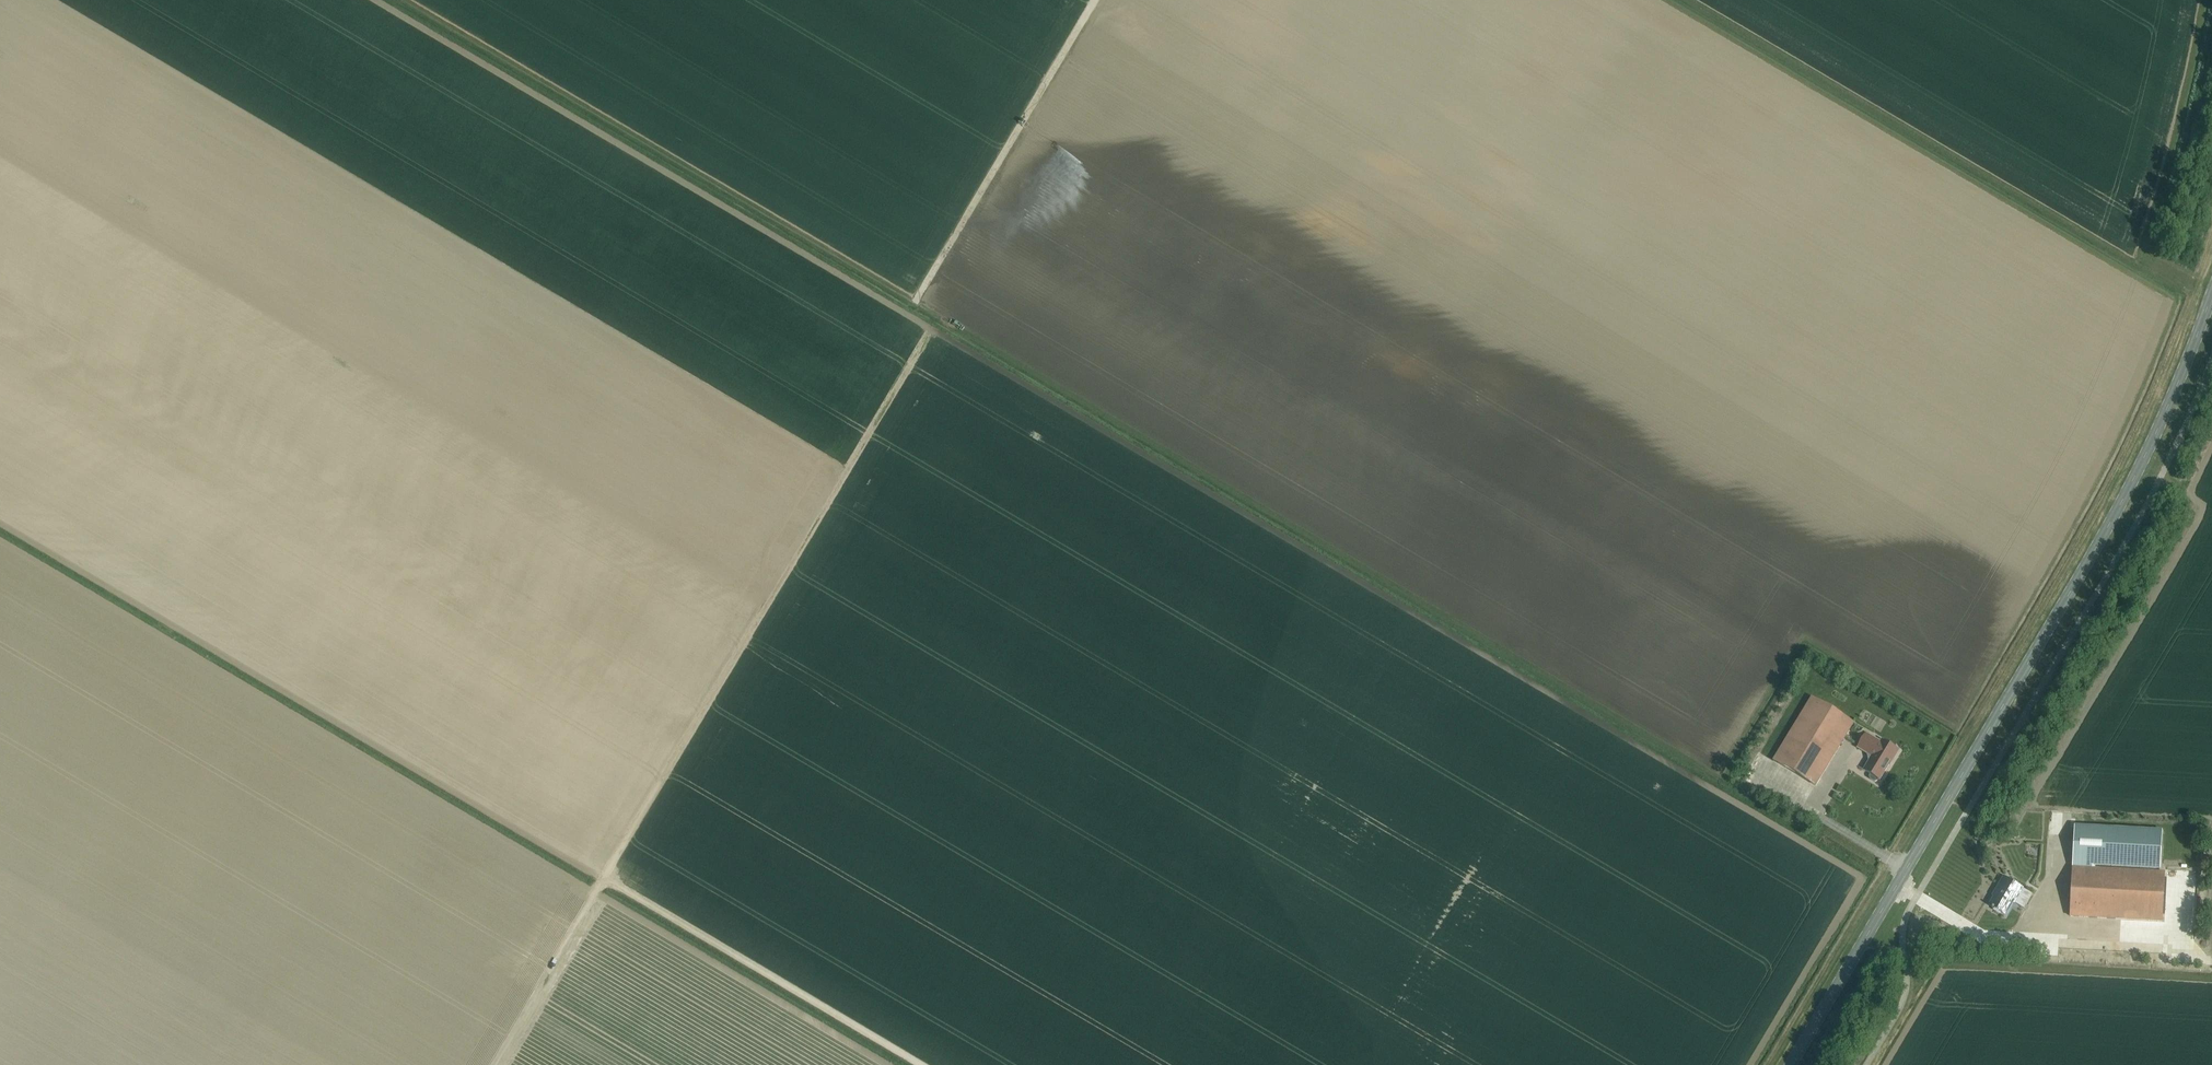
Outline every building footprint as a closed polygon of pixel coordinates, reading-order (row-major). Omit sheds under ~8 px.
[(1815,786),(1853,723),(1812,698),(1774,760),(1815,786)] [(1881,742),(1866,734),(1858,748),(1870,755),(1871,758),(1864,770),(1871,775),(1870,777),(1871,779),(1875,781),(1877,781),(1879,779),(1880,780),(1890,764),(1891,765),(1899,750),(1882,740),(1881,742)] [(2161,921),(2164,873),(2092,869),(2092,866),(2159,869),(2161,831),(2075,826),(2070,917),(2161,921)] [(2014,903),(2023,889),(2003,877),(1996,890),(1998,891),(1989,905),(1992,907),(1992,908),(1993,909),(1994,908),(2005,915),(2013,902),(2014,903)]
